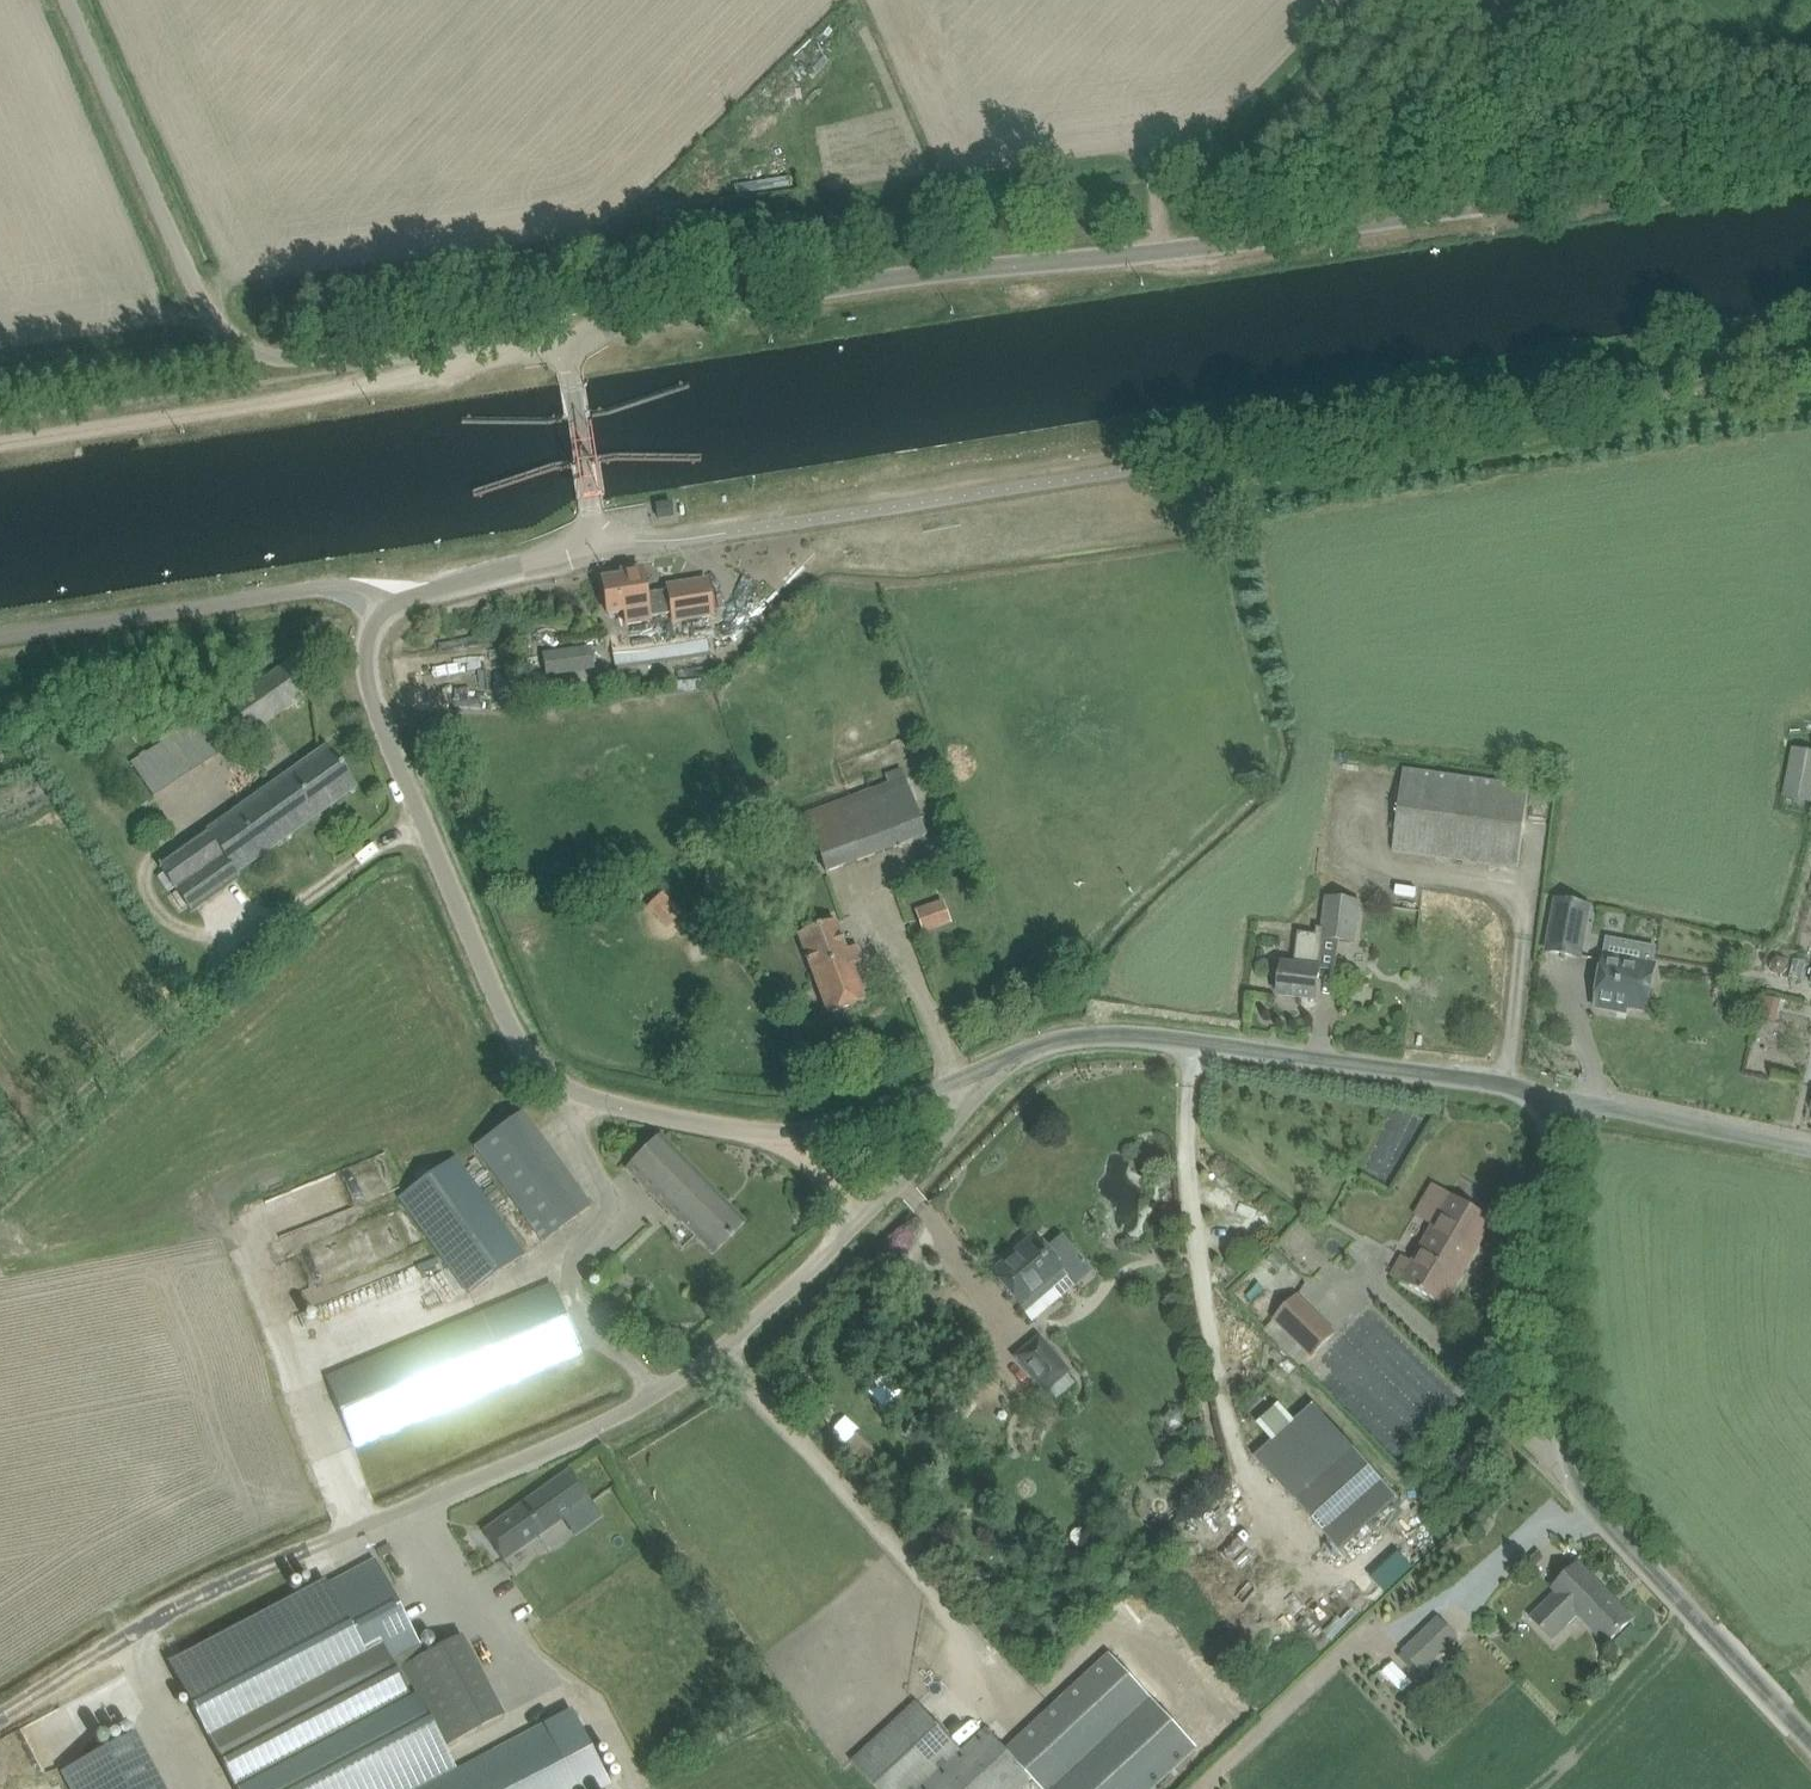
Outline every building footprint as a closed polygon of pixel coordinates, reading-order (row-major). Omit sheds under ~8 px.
[(566,420),(589,417),(590,416),(591,415),(591,414),(591,413),(591,412),(590,411),(589,411),(588,411),(566,414),(565,414),(564,415),(563,416),(563,417),(563,418),(564,419),(564,420),(565,420),(566,420)] [(573,467),(596,463),(597,463),(598,462),(598,461),(598,460),(598,459),(598,458),(597,458),(596,458),(595,458),(573,461),(572,461),(571,461),(570,462),(570,463),(570,464),(570,465),(570,466),(571,466),(572,467),(573,467)] [(659,519),(673,517),(671,503),(657,505),(659,519)] [(674,624),(712,618),(710,603),(706,580),(668,586),(668,591),(645,594),(641,568),(621,571),(621,576),(602,579),(608,614),(608,616),(623,613),(625,626),(651,622),(651,618),(672,615),(674,624)] [(591,648),(543,655),(546,676),(594,669),(591,648)] [(429,689),(468,679),(463,659),(424,669),(429,689)] [(270,675),(216,713),(238,743),(291,705),(311,691),(289,661),(270,675)] [(238,743),(216,713),(198,727),(192,720),(127,768),(154,805),(238,743)] [(1792,747),(1782,796),(1810,801),(1810,751),(1792,747)] [(207,833),(159,866),(178,893),(226,859),(235,873),(355,787),(327,748),(307,761),(207,833)] [(926,836),(901,769),(885,775),(888,784),(770,828),(774,840),(809,827),(827,873),(926,836)] [(1393,851),(1518,868),(1529,787),(1405,769),(1393,851)] [(668,929),(684,913),(662,891),(646,906),(668,929)] [(924,933),(952,923),(943,899),(915,909),(924,933)] [(1282,971),(1279,995),(1317,999),(1320,976),(1320,970),(1320,969),(1324,939),(1340,941),(1354,943),(1359,903),(1328,899),(1324,929),(1317,928),(1316,935),(1299,933),(1294,966),(1282,965),(1282,971)] [(1557,900),(1547,952),(1580,958),(1589,906),(1557,900)] [(846,950),(835,920),(797,934),(828,1014),(865,1000),(852,964),(863,960),(857,945),(846,950)] [(1604,961),(1595,1008),(1618,1012),(1619,1007),(1647,1012),(1655,970),(1644,968),(1648,947),(1608,939),(1604,961)] [(1777,957),(1770,964),(1772,974),(1782,976),(1790,969),(1787,959),(1777,957)] [(1766,997),(1760,1019),(1775,1023),(1781,1001),(1766,997)] [(540,1241),(589,1207),(523,1113),(475,1147),(540,1241)] [(745,1222),(714,1190),(715,1189),(660,1134),(626,1168),(681,1223),(682,1221),(714,1253),(745,1222)] [(454,1158),(401,1197),(456,1273),(469,1293),(523,1255),(454,1158)] [(1392,1273),(1446,1304),(1495,1221),(1452,1195),(1431,1230),(1412,1260),(1403,1254),(1392,1273)] [(1034,1235),(990,1273),(1006,1291),(1020,1307),(1047,1284),(1059,1297),(1090,1271),(1059,1235),(1044,1247),(1034,1235)] [(428,1308),(454,1296),(436,1256),(409,1268),(428,1308)] [(355,1445),(580,1352),(552,1284),(327,1377),(355,1445)] [(1304,1367),(1337,1332),(1298,1295),(1265,1330),(1304,1367)] [(666,1330),(663,1345),(678,1347),(680,1331),(666,1330)] [(1045,1392),(1069,1372),(1039,1337),(1016,1357),(1045,1392)] [(1340,1545),(1397,1494),(1316,1404),(1259,1456),(1340,1545)] [(869,1457),(875,1446),(854,1433),(847,1444),(869,1457)] [(504,1561),(591,1500),(569,1470),(483,1532),(504,1561)] [(445,1745),(444,1745),(403,1667),(401,1663),(424,1651),(375,1560),(172,1667),(237,1788),(406,1788),(455,1765),(445,1745)] [(1633,1619),(1580,1564),(1563,1580),(1552,1589),(1554,1592),(1530,1614),(1553,1638),(1577,1615),(1606,1646),(1633,1619)] [(1403,1652),(1398,1657),(1418,1677),(1423,1672),(1459,1638),(1438,1616),(1402,1650),(1403,1652)] [(424,1651),(401,1663),(403,1667),(444,1745),(445,1745),(504,1713),(463,1635),(426,1655),(424,1651)] [(1043,1788),(1154,1788),(1195,1751),(1195,1750),(1108,1657),(1105,1660),(1007,1750),(987,1728),(969,1744),(921,1788),(1021,1788),(1033,1778),(1043,1788)] [(1408,1695),(1401,1701),(1409,1711),(1417,1704),(1408,1695)] [(854,1760),(881,1788),(916,1788),(960,1748),(917,1701),(854,1760)] [(611,1784),(571,1708),(543,1722),(450,1770),(414,1788),(601,1788),(611,1784)] [(135,1731),(61,1771),(70,1788),(166,1788),(135,1731)]
